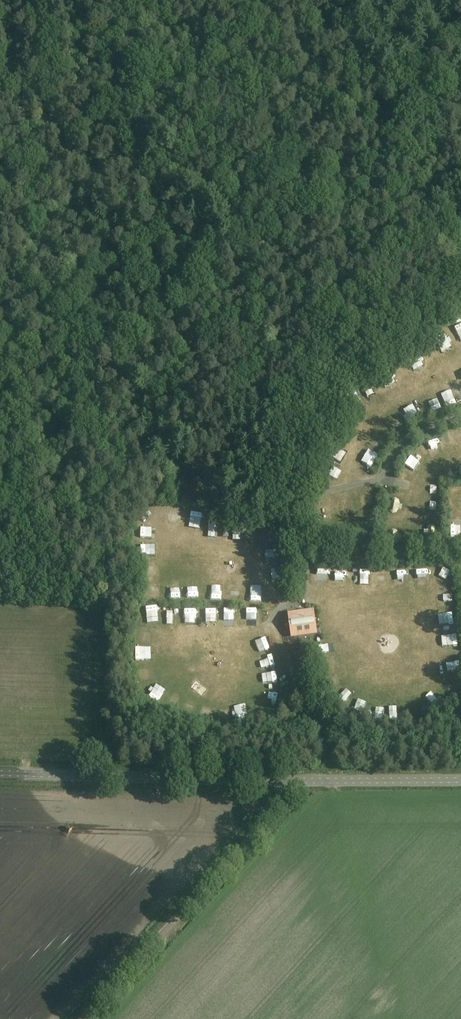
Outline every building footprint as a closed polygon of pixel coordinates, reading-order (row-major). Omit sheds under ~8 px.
[(450,337),(442,339),(446,352),(455,350),(450,337)] [(421,353),(410,357),(415,371),(426,367),(421,353)] [(389,384),(398,381),(394,368),(385,371),(389,384)] [(368,382),(370,391),(379,389),(376,379),(368,382)] [(428,444),(431,454),(442,451),(439,441),(428,444)] [(390,503),(390,510),(399,511),(399,503),(390,503)] [(193,510),(191,520),(204,522),(206,512),(193,510)] [(452,518),(454,530),(460,529),(460,517),(452,518)] [(321,537),(317,518),(312,519),(315,538),(321,537)] [(257,531),(257,537),(261,538),(261,526),(253,526),(253,531),(257,531)] [(327,578),(327,568),(316,569),(317,578),(327,578)] [(368,583),(368,569),(358,569),(358,583),(368,583)] [(382,580),(391,580),(390,570),(382,570),(382,580)] [(251,603),(264,603),(264,591),(251,591),(251,603)] [(247,608),(247,624),(259,624),(259,608),(247,608)] [(313,610),(287,614),(291,638),(317,634),(313,610)] [(155,660),(154,647),(137,648),(138,661),(155,660)] [(194,686),(204,696),(210,689),(199,680),(194,686)] [(155,688),(149,697),(160,703),(165,693),(155,688)]
